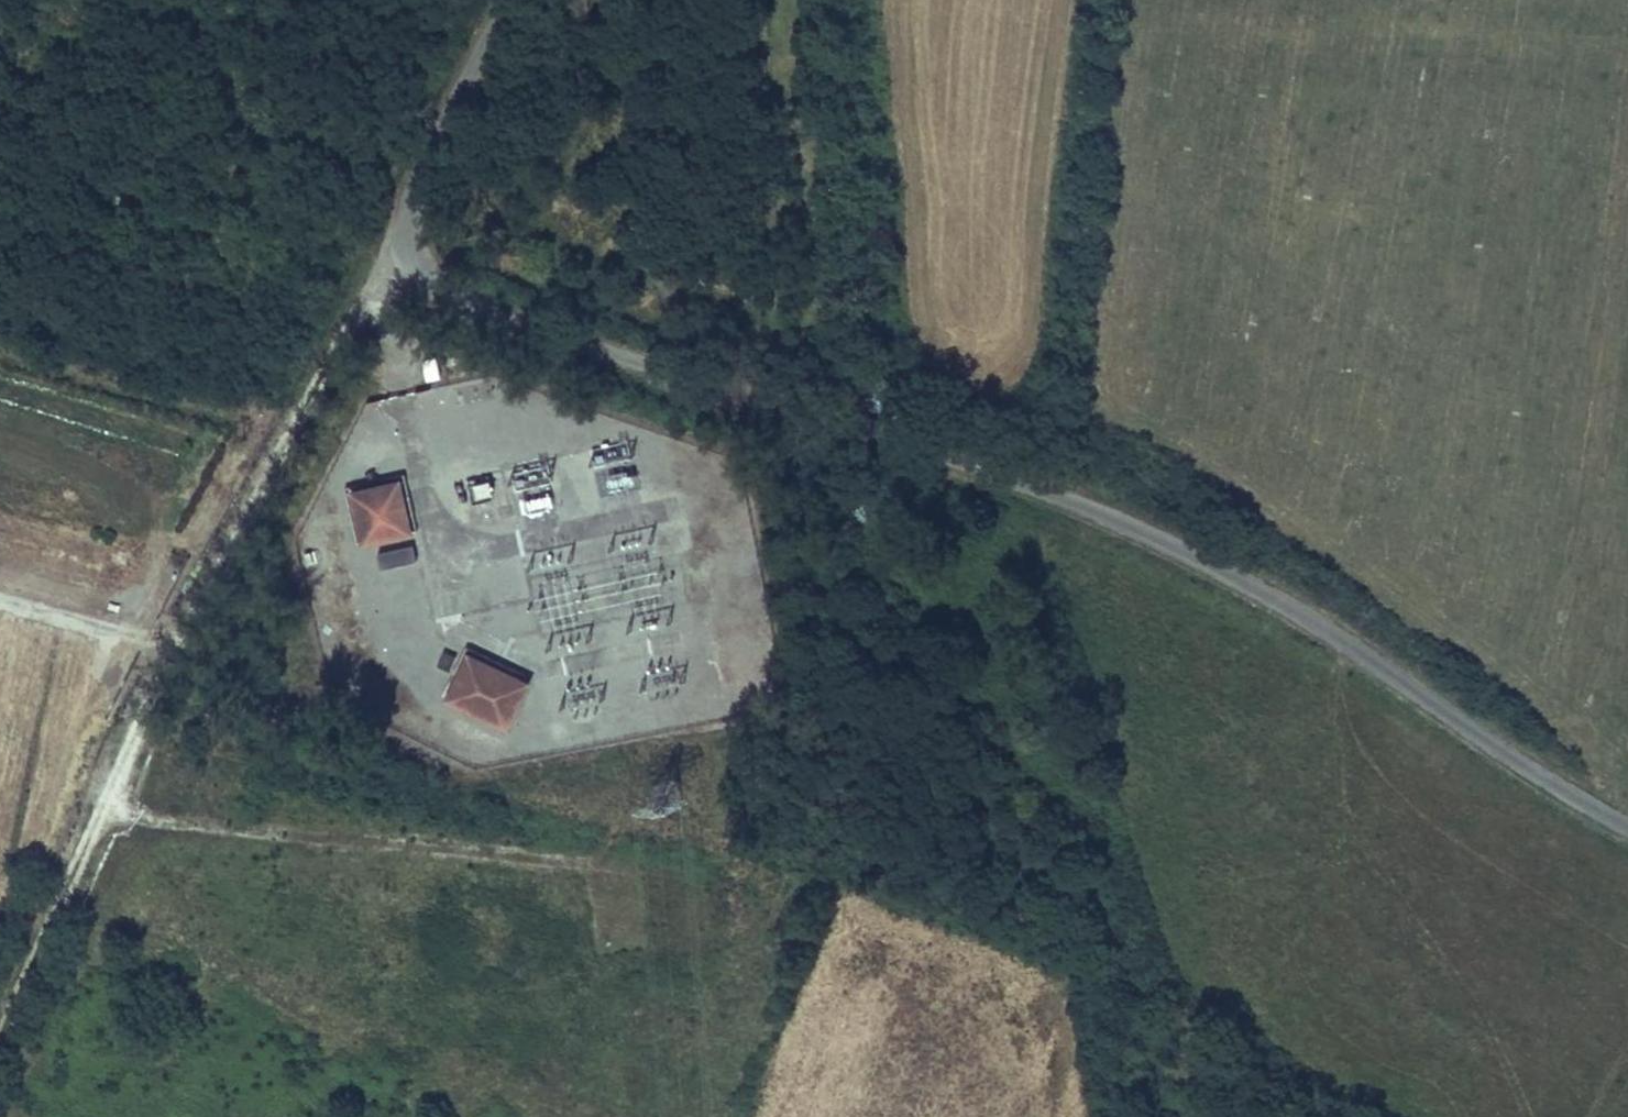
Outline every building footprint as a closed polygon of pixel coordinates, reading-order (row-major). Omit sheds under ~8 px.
[(402,482),(356,493),(367,542),(414,531),(402,482)] [(549,493),(523,501),(526,513),(553,504),(549,493)] [(414,546),(378,554),(382,571),(418,563),(414,546)] [(532,684),(467,651),(448,688),(513,721),(532,684)]
